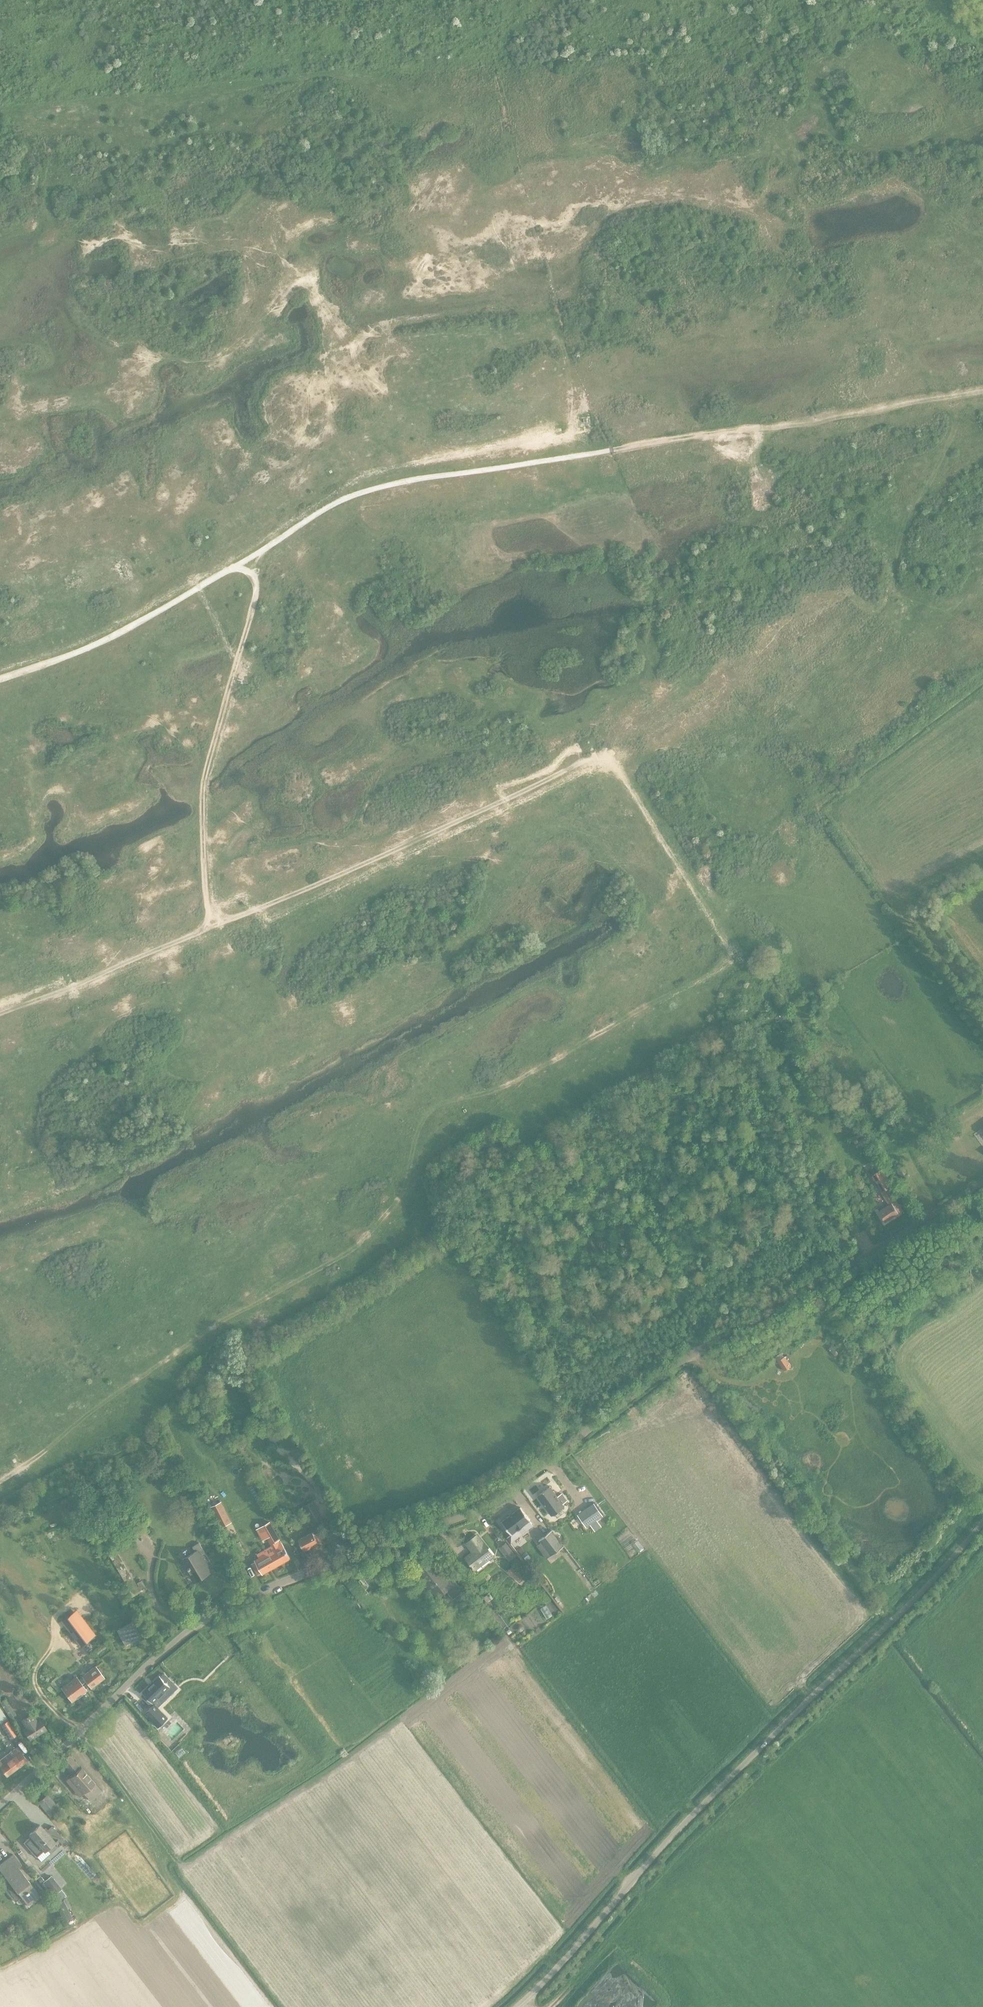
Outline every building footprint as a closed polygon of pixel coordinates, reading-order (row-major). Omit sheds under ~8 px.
[(853,1133),(850,1135),(857,1148),(865,1144),(864,1143),(862,1139),(856,1129),(852,1131),(853,1133)] [(879,1170),(872,1174),(882,1191),(881,1191),(886,1200),(889,1204),(878,1211),(884,1221),(902,1210),(893,1196),(888,1187),(889,1187),(893,1185),(883,1167),(879,1170)] [(784,1356),(777,1360),(783,1370),(790,1365),(784,1356)] [(564,1506),(563,1503),(567,1500),(562,1493),(557,1496),(550,1486),(537,1495),(551,1515),(564,1506)] [(221,1501),(210,1506),(221,1527),(231,1522),(221,1501)] [(594,1502),(580,1512),(577,1514),(586,1527),(589,1524),(602,1515),(594,1502)] [(519,1507),(501,1521),(511,1533),(507,1537),(511,1542),(533,1525),(528,1520),(529,1519),(519,1507)] [(267,1537),(272,1545),(257,1554),(259,1558),(251,1563),(257,1574),(261,1572),(262,1573),(290,1558),(270,1521),(261,1526),(267,1537)] [(141,1522),(128,1530),(134,1539),(147,1531),(141,1522)] [(298,1539),(304,1550),(323,1540),(317,1529),(298,1539)] [(536,1545),(546,1558),(563,1545),(551,1530),(538,1539),(540,1542),(536,1545)] [(472,1551),(465,1557),(466,1558),(475,1569),(493,1555),(483,1543),(476,1535),(466,1543),(472,1551)] [(235,1540),(231,1543),(237,1554),(244,1550),(239,1541),(236,1542),(235,1540)] [(192,1546),(196,1553),(184,1560),(183,1558),(196,1581),(197,1580),(195,1578),(207,1571),(209,1573),(204,1565),(210,1561),(211,1564),(212,1563),(199,1542),(192,1546)] [(499,1547),(509,1560),(515,1555),(505,1542),(499,1547)] [(529,1564),(533,1561),(526,1552),(522,1555),(529,1564)] [(416,1568),(438,1596),(446,1590),(452,1598),(463,1591),(450,1574),(445,1578),(429,1558),(416,1568)] [(511,1565),(506,1570),(512,1576),(517,1571),(511,1565)] [(92,1636),(74,1609),(59,1619),(77,1646),(92,1636)] [(117,1629),(123,1641),(126,1645),(142,1636),(133,1620),(117,1629)] [(66,1683),(61,1687),(71,1701),(76,1697),(77,1698),(77,1697),(81,1694),(82,1694),(81,1694),(87,1689),(85,1687),(88,1685),(91,1688),(104,1677),(96,1665),(82,1676),(79,1679),(76,1676),(71,1680),(71,1679),(70,1680),(66,1683)] [(144,1693),(142,1695),(147,1700),(149,1698),(154,1703),(145,1712),(158,1726),(167,1718),(156,1706),(163,1699),(160,1695),(169,1686),(168,1685),(171,1681),(164,1674),(160,1677),(159,1676),(143,1691),(144,1693)] [(10,1717),(16,1714),(5,1698),(0,1701),(0,1702),(10,1717)] [(1,1725),(0,1725),(9,1738),(16,1734),(7,1720),(0,1709),(0,1724),(1,1725)] [(24,1729),(29,1738),(45,1728),(39,1719),(36,1721),(30,1713),(30,1714),(22,1719),(27,1727),(24,1729)] [(6,1775),(26,1760),(16,1747),(0,1759),(0,1767),(6,1775)] [(72,1774),(65,1780),(80,1796),(83,1793),(90,1800),(101,1790),(81,1766),(80,1767),(69,1754),(61,1761),(72,1774)] [(38,1802),(51,1817),(61,1809),(48,1794),(38,1802)] [(31,1835),(24,1841),(37,1855),(43,1849),(48,1854),(64,1840),(52,1826),(46,1832),(40,1824),(29,1834),(31,1835)] [(0,1863),(0,1870),(4,1876),(0,1879),(0,1882),(15,1901),(21,1897),(27,1904),(39,1895),(29,1883),(30,1882),(18,1866),(21,1864),(13,1853),(0,1863)] [(51,1876),(43,1882),(53,1895),(61,1889),(51,1876)] [(68,1910),(62,1913),(66,1921),(72,1918),(68,1910)] [(24,1940),(27,1945),(35,1940),(32,1935),(24,1940)]
